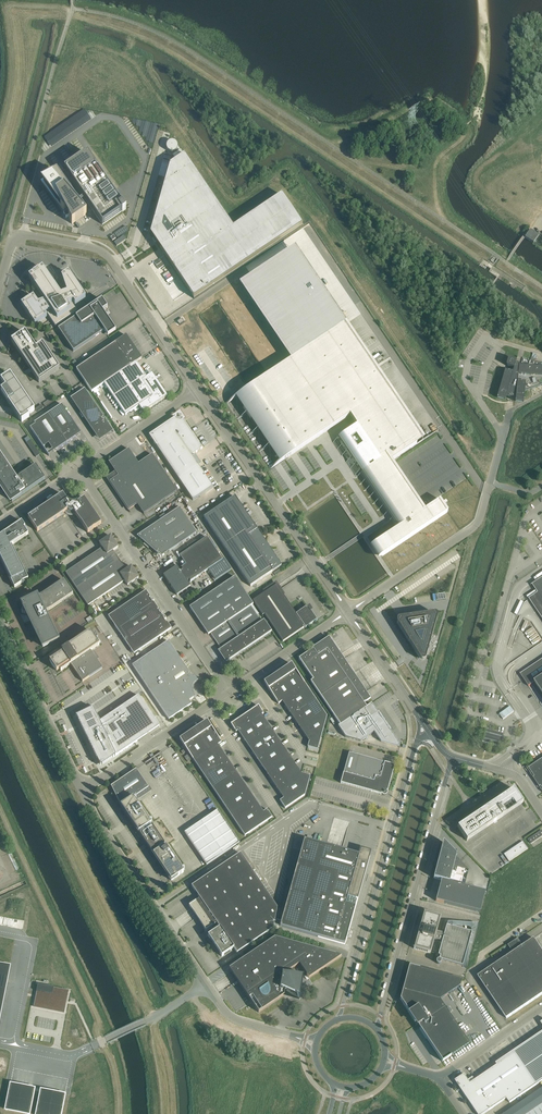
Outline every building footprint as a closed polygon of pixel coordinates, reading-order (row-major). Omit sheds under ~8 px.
[(170,165),(151,234),(195,298),(303,225),(282,194),(234,227),(185,155),(181,149),(173,155),(176,161),(170,165)] [(88,154),(65,170),(81,194),(84,198),(77,202),(77,203),(78,205),(85,200),(102,225),(122,211),(122,212),(126,209),(122,203),(122,204),(88,154)] [(41,181),(64,211),(65,210),(66,212),(64,213),(66,218),(68,217),(69,218),(72,224),(87,214),(82,209),(78,205),(77,203),(77,202),(64,182),(57,172),(45,178),(41,181)] [(115,234),(117,237),(117,238),(118,238),(118,237),(128,231),(128,230),(126,227),(126,226),(125,226),(125,227),(115,233),(115,234)] [(525,237),(533,243),(534,242),(539,235),(538,234),(535,233),(534,232),(530,229),(530,230),(527,234),(526,236),(525,237)] [(114,242),(117,246),(125,240),(123,236),(114,242)] [(294,357),(240,394),(248,405),(243,408),(251,419),(255,416),(284,460),(350,416),(356,426),(332,442),(341,455),(343,454),(347,460),(346,461),(355,475),(372,463),(373,465),(363,472),(400,526),(374,544),(371,546),(379,558),(382,556),(448,511),(445,507),(447,505),(445,503),(443,504),(440,499),(425,510),(420,513),(387,463),(389,462),(389,463),(392,461),(417,444),(375,383),(382,378),(359,345),(353,350),(338,328),(287,252),(243,282),(294,357)] [(47,317),(45,313),(46,312),(55,326),(76,312),(71,304),(73,303),(75,306),(86,299),(68,273),(61,278),(67,294),(61,296),(42,268),(29,277),(45,301),(38,304),(33,296),(21,305),(35,325),(47,317)] [(116,331),(102,311),(107,308),(102,299),(58,329),(73,351),(104,331),(108,336),(116,331)] [(26,333),(12,343),(30,369),(27,371),(29,373),(31,371),(39,383),(59,369),(42,344),(36,348),(26,333)] [(76,369),(84,381),(92,392),(104,384),(136,362),(142,359),(126,335),(116,342),(76,369)] [(497,398),(505,400),(506,396),(508,396),(511,397),(514,397),(515,398),(515,402),(521,402),(523,403),(523,401),(524,397),(525,391),(541,385),(541,363),(534,361),(531,360),(530,360),(523,358),(521,363),(516,362),(516,361),(508,358),(506,365),(506,366),(508,366),(514,368),(513,371),(508,371),(505,371),(498,392),(497,398)] [(146,377),(136,362),(104,384),(125,415),(139,406),(143,413),(165,398),(167,396),(166,394),(152,374),(146,377)] [(29,417),(29,416),(29,417),(28,415),(35,410),(13,378),(10,374),(3,379),(1,381),(6,388),(1,391),(1,392),(20,420),(21,420),(22,421),(21,422),(29,417)] [(81,384),(74,388),(78,394),(85,389),(81,384)] [(112,430),(113,432),(85,389),(78,394),(70,399),(71,399),(93,431),(94,431),(93,431),(95,430),(100,438),(106,434),(106,435),(108,434),(108,433),(112,430)] [(62,404),(45,415),(64,442),(77,433),(79,431),(79,432),(62,405),(62,404)] [(35,424),(30,428),(49,456),(49,455),(47,453),(46,450),(44,447),(48,444),(51,447),(52,449),(52,450),(64,442),(45,415),(34,423),(35,424)] [(75,420),(82,430),(87,427),(80,417),(75,420)] [(192,456),(202,448),(182,419),(181,420),(180,420),(181,419),(177,418),(177,419),(176,419),(175,418),(176,418),(175,417),(149,435),(193,501),(213,487),(192,456)] [(31,440),(26,443),(34,454),(38,451),(31,440)] [(118,476),(109,482),(130,513),(130,512),(129,509),(137,504),(144,514),(177,491),(152,454),(138,464),(138,463),(129,449),(109,462),(108,462),(115,472),(118,476)] [(12,501),(45,479),(36,466),(20,476),(16,479),(0,454),(0,484),(4,490),(3,490),(4,492),(5,494),(6,493),(12,501)] [(69,501),(68,501),(67,501),(63,494),(28,518),(37,531),(65,513),(66,513),(67,514),(68,515),(69,515),(70,516),(72,504),(71,503),(70,503),(69,502),(69,501)] [(204,517),(250,586),(273,571),(272,571),(281,565),(257,529),(235,496),(204,517)] [(72,504),(70,516),(71,516),(72,516),(73,515),(74,515),(75,515),(88,533),(101,524),(84,499),(78,503),(77,503),(76,503),(75,503),(74,504),(73,504),(72,504)] [(179,508),(137,536),(144,543),(143,544),(145,546),(187,518),(179,508)] [(196,533),(187,518),(145,546),(148,548),(150,547),(157,554),(167,547),(169,551),(196,533)] [(22,522),(22,521),(0,536),(0,558),(15,588),(22,583),(21,583),(28,579),(12,545),(28,534),(24,528),(25,527),(22,522)] [(66,573),(77,589),(119,560),(113,551),(118,547),(111,536),(99,544),(102,548),(66,573)] [(177,566),(163,575),(169,584),(170,584),(171,583),(173,586),(171,587),(171,586),(177,595),(180,593),(190,586),(187,581),(189,580),(191,582),(220,562),(222,560),(207,537),(205,539),(197,544),(180,556),(186,565),(184,566),(181,568),(183,570),(180,571),(177,566)] [(126,570),(119,560),(77,589),(88,606),(125,581),(128,585),(139,578),(131,567),(126,570)] [(190,607),(208,635),(210,633),(215,640),(221,649),(219,650),(218,651),(226,662),(227,661),(271,632),(263,621),(262,622),(257,615),(251,606),(253,604),(235,577),(190,607)] [(26,597),(22,613),(23,613),(24,613),(26,614),(30,622),(31,621),(43,647),(58,640),(44,612),(48,611),(50,609),(53,607),(73,594),(64,580),(43,594),(41,595),(40,596),(38,597),(36,597),(35,597),(33,597),(31,597),(29,597),(28,597),(26,597)] [(307,608),(306,607),(296,614),(276,585),(253,601),(263,615),(264,614),(283,642),(305,627),(305,628),(317,620),(311,610),(308,607),(307,608)] [(108,616),(117,629),(154,603),(153,602),(154,601),(153,599),(151,600),(149,598),(150,597),(146,591),(108,616)] [(158,609),(154,603),(117,629),(125,641),(163,616),(161,614),(162,613),(161,611),(159,612),(157,610),(158,609)] [(397,621),(397,622),(397,623),(419,658),(420,659),(420,660),(421,660),(421,661),(422,661),(423,661),(424,661),(424,660),(425,660),(425,659),(426,659),(433,634),(437,617),(437,616),(437,615),(437,614),(436,614),(435,614),(435,613),(434,613),(407,617),(402,618),(399,618),(399,619),(398,619),(397,619),(397,620),(397,621)] [(163,616),(125,641),(134,654),(171,628),(167,622),(166,623),(164,620),(166,619),(165,617),(164,617),(163,616)] [(81,636),(61,650),(51,657),(55,663),(54,663),(56,666),(57,665),(61,671),(71,664),(82,682),(102,668),(91,651),(99,645),(90,631),(81,637),(81,636)] [(343,658),(339,651),(330,637),(299,658),(313,679),(337,662),(343,658)] [(195,697),(193,695),(193,693),(192,692),(192,690),(192,689),(192,687),(193,685),(194,684),(195,683),(196,682),(198,680),(194,675),(192,676),(168,641),(132,665),(169,719),(192,704),(189,700),(195,697)] [(343,658),(337,662),(313,679),(311,681),(324,700),(357,678),(354,674),(354,673),(348,663),(347,664),(343,658)] [(282,670),(283,671),(297,691),(306,685),(292,664),(282,670)] [(297,691),(283,671),(282,670),(273,676),(288,698),(297,691)] [(520,674),(529,686),(531,685),(535,682),(541,693),(541,676),(534,682),(526,670),(520,674)] [(279,703),(283,701),(288,698),(273,676),(265,682),(279,703)] [(364,703),(371,698),(364,688),(364,689),(357,678),(324,700),(337,721),(364,703)] [(306,685),(297,691),(288,698),(283,701),(309,741),(308,747),(318,750),(327,716),(306,685)] [(76,716),(100,766),(116,756),(137,741),(136,739),(157,724),(159,727),(159,726),(139,696),(100,722),(92,705),(76,716)] [(360,741),(374,732),(381,742),(399,747),(400,745),(390,731),(392,730),(379,710),(377,712),(371,703),(371,704),(367,707),(364,703),(337,721),(340,725),(338,726),(346,737),(360,741)] [(249,712),(250,713),(264,733),(271,728),(262,715),(264,713),(258,706),(249,712)] [(510,706),(499,714),(503,719),(514,712),(510,706)] [(240,718),(247,729),(254,739),(259,736),(264,733),(250,713),(249,712),(240,718)] [(238,731),(240,734),(247,729),(240,718),(231,724),(236,732),(238,731)] [(212,748),(218,745),(222,742),(207,721),(198,727),(212,748)] [(198,727),(196,728),(189,733),(203,755),(212,748),(198,727)] [(259,736),(273,757),(287,777),(301,798),(305,795),(310,776),(301,773),(271,728),(264,733),(259,736)] [(247,729),(240,734),(247,744),(254,739),(247,729)] [(500,746),(503,734),(486,729),(482,741),(500,746)] [(189,733),(180,739),(194,761),(203,755),(189,733)] [(254,739),(247,744),(261,765),(273,757),(259,736),(254,739)] [(204,776),(228,760),(218,745),(212,748),(203,755),(194,761),(204,776)] [(343,773),(342,778),(341,783),(381,794),(382,794),(382,795),(383,795),(384,795),(385,795),(386,795),(387,795),(387,794),(388,794),(388,793),(388,792),(389,791),(388,791),(395,765),(349,752),(343,773)] [(273,757),(261,765),(275,786),(287,777),(273,757)] [(533,777),(526,767),(541,791),(541,790),(540,787),(541,786),(541,788),(541,759),(528,768),(534,777),(533,777)] [(214,791),(238,775),(228,760),(204,776),(214,791)] [(136,769),(111,786),(120,806),(123,809),(136,801),(152,790),(149,786),(148,787),(136,769)] [(224,806),(248,790),(238,775),(214,791),(224,806)] [(287,777),(275,786),(283,798),(280,801),(285,808),(301,798),(287,777)] [(489,806),(457,827),(467,841),(523,803),(514,789),(489,806)] [(235,821),(258,805),(248,790),(224,806),(235,821)] [(136,801),(123,809),(139,832),(140,833),(139,834),(152,853),(153,852),(154,853),(165,846),(164,845),(165,844),(152,825),(151,826),(150,825),(151,824),(136,801)] [(258,805),(235,821),(245,836),(272,817),(267,809),(263,812),(258,805)] [(199,823),(184,833),(206,865),(240,843),(218,810),(203,820),(202,818),(197,821),(199,823)] [(531,844),(541,836),(541,831),(541,830),(528,839),(531,844)] [(357,854),(326,846),(304,839),(282,921),(280,926),(318,937),(345,945),(370,857),(357,854)] [(437,867),(434,878),(441,880),(436,901),(444,903),(480,912),(485,891),(464,886),(468,872),(455,859),(456,855),(443,841),(437,866),(437,867)] [(517,856),(520,854),(528,849),(523,841),(512,849),(517,856)] [(154,853),(153,854),(162,867),(175,858),(166,845),(154,853)] [(200,898),(189,906),(191,908),(191,909),(197,918),(204,927),(206,930),(212,926),(217,923),(220,928),(208,936),(222,956),(234,948),(237,953),(273,928),(274,925),(280,926),(282,921),(275,919),(277,908),(265,890),(240,853),(192,886),(200,898)] [(175,858),(162,867),(171,881),(184,872),(175,858)] [(437,964),(438,964),(439,964),(440,964),(440,963),(441,963),(442,960),(462,966),(464,960),(472,932),(447,925),(444,933),(436,931),(440,917),(424,913),(414,949),(430,953),(434,939),(442,941),(438,955),(439,956),(439,960),(438,960),(437,960),(437,961),(436,961),(436,962),(437,963),(437,964)] [(275,938),(229,969),(231,971),(231,972),(237,980),(238,981),(259,1012),(284,995),(285,990),(286,991),(289,992),(289,993),(289,994),(290,994),(291,994),(291,993),(296,996),(299,1006),(300,998),(301,992),(303,977),(287,974),(288,972),(299,964),(309,978),(341,956),(275,938)] [(534,938),(522,946),(518,940),(509,946),(513,953),(478,976),(506,1018),(541,994),(541,950),(534,938)] [(401,997),(400,999),(403,1003),(410,1014),(417,1025),(419,1024),(420,1026),(419,1027),(439,1057),(442,1062),(443,1061),(469,1043),(440,999),(449,993),(458,987),(460,986),(460,985),(462,980),(409,966),(401,997)] [(37,995),(35,1006),(63,1012),(65,1001),(67,1001),(69,990),(62,989),(48,986),(38,984),(36,991),(36,995),(37,995)] [(465,1075),(464,1074),(455,1080),(461,1089),(478,1113),(483,1113),(507,1098),(510,1103),(541,1081),(541,1032),(496,1063),(498,1065),(475,1080),(473,1077),(468,1080),(465,1075)] [(19,1100),(56,1086),(49,1069),(13,1083),(19,1100)] [(503,1113),(541,1113),(541,1088),(503,1113)]
